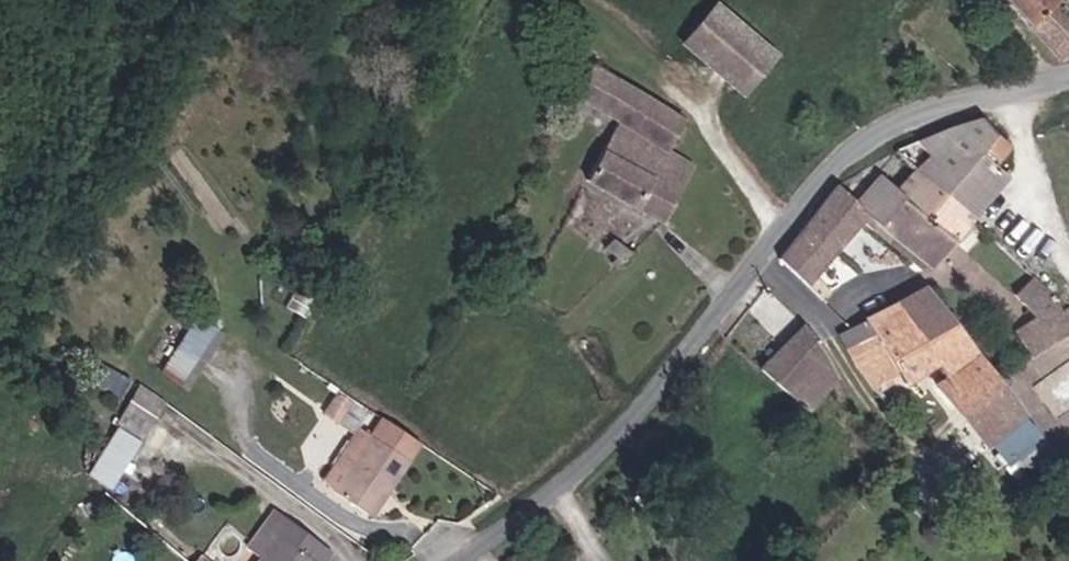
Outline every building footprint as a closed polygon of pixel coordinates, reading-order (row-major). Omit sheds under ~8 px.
[(1048,59),(1068,48),(1068,0),(985,0),(1048,59)] [(724,102),(757,65),(698,16),(666,52),(724,102)] [(565,101),(599,124),(622,87),(589,64),(565,101)] [(657,231),(686,177),(656,156),(677,124),(622,87),(599,124),(614,133),(580,189),(657,231)] [(983,144),(982,142),(963,123),(927,127),(965,159),(983,144)] [(991,151),(983,144),(965,159),(927,127),(896,136),(873,146),(885,156),(912,181),(947,215),(984,180),(973,168),(991,151)] [(841,206),(855,219),(878,187),(895,200),(912,181),(885,156),(873,146),(841,206)] [(947,215),(912,181),(895,200),(878,187),(855,219),(906,261),(926,241),(924,238),(947,215)] [(795,288),(855,219),(841,206),(821,188),(763,264),(795,288)] [(1062,331),(1038,298),(1023,277),(1001,295),(1019,321),(1000,336),(1018,364),(1062,331)] [(807,299),(814,290),(802,280),(795,288),(807,299)] [(941,334),(915,300),(884,313),(916,354),(941,334)] [(1013,416),(982,380),(941,334),(916,354),(884,313),(856,324),(864,337),(896,385),(921,363),(932,378),(921,391),(974,452),(1013,416)] [(201,339),(178,321),(137,376),(159,393),(201,339)] [(822,372),(789,333),(747,378),(790,422),(822,372)] [(864,337),(835,355),(848,378),(873,404),(896,385),(864,337)] [(1068,410),(1068,360),(1035,386),(1057,418),(1068,410)] [(114,386),(99,412),(98,415),(120,433),(140,406),(114,386)] [(91,485),(120,433),(97,415),(68,466),(91,485)] [(1006,479),(1042,446),(1014,416),(978,448),(1006,479)] [(409,446),(373,422),(359,443),(340,430),(301,489),(349,521),(366,497),(372,502),(409,446)] [(255,517),(225,557),(230,560),(305,560),(308,555),(255,517)]
